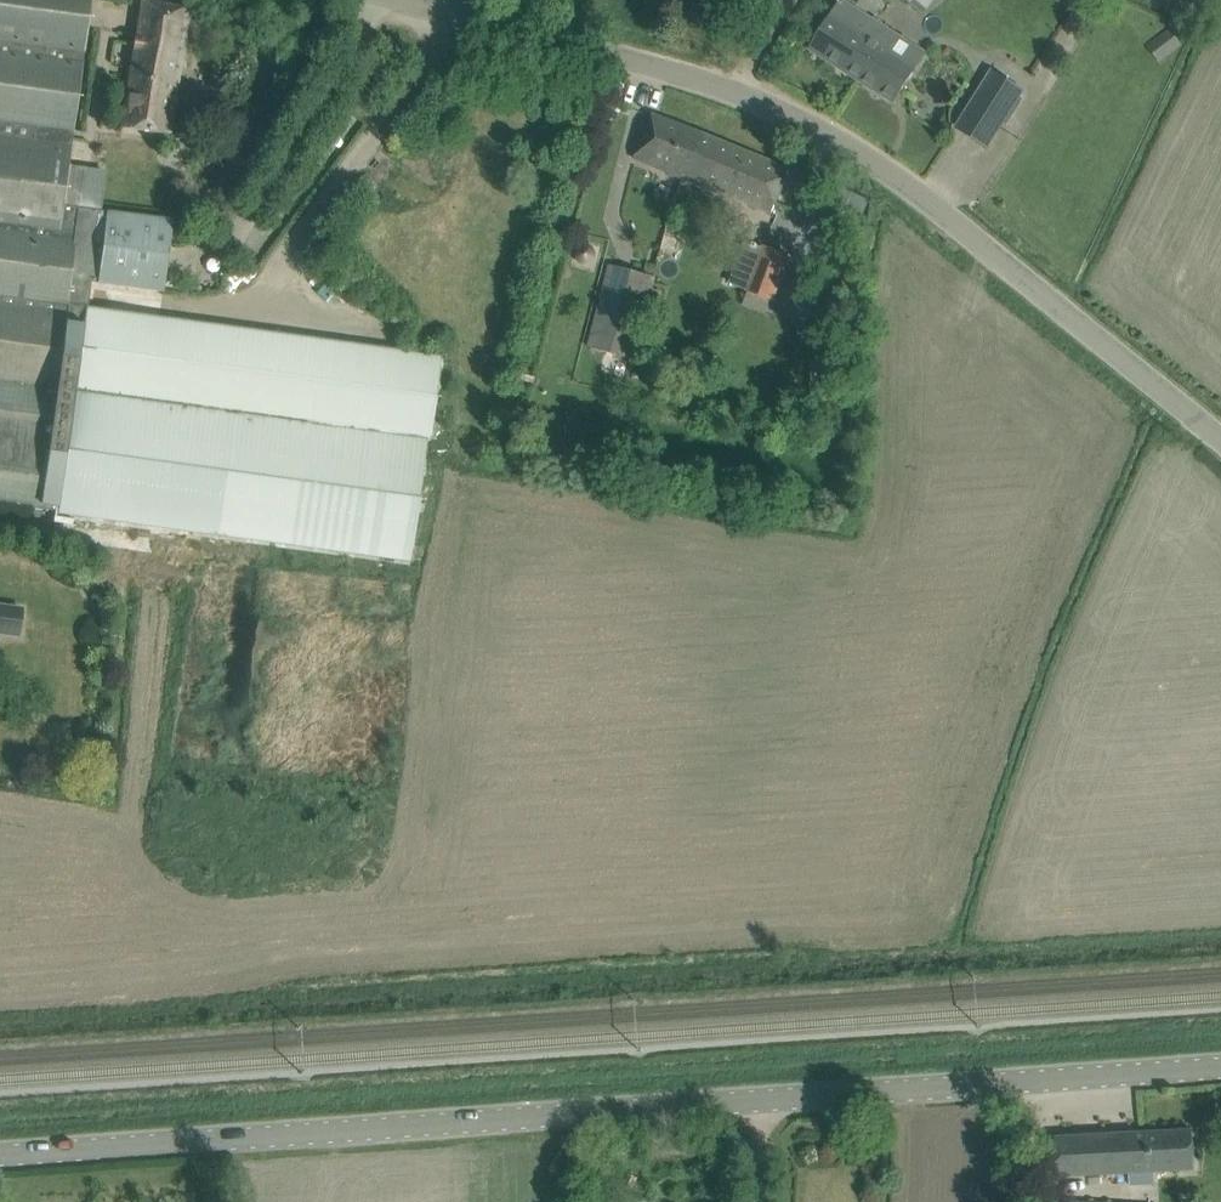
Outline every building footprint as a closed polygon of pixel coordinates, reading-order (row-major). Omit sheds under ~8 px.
[(88,8),(89,0),(0,0),(0,121),(72,130),(88,8)] [(136,23),(115,122),(164,132),(190,10),(146,0),(141,0),(136,23)] [(874,20),(843,0),(840,0),(810,47),(860,79),(870,65),(865,61),(875,46),(862,38),(874,20)] [(922,13),(933,0),(907,0),(922,13)] [(926,53),(902,37),(874,20),(862,38),(875,46),(865,61),(870,65),(860,79),(895,102),(926,53)] [(1146,39),(1160,60),(1184,43),(1170,23),(1146,39)] [(999,126),(1022,88),(994,71),(971,108),(999,126)] [(684,178),(702,134),(653,116),(635,159),(684,178)] [(702,134),(684,178),(729,197),(730,194),(772,211),(789,171),(702,134)] [(28,507),(27,512),(37,513),(37,509),(56,511),(56,513),(411,562),(439,357),(86,309),(89,282),(160,292),(170,218),(62,203),(69,147),(33,142),(0,138),(0,503),(28,507)] [(746,290),(775,302),(792,257),(763,246),(746,290)] [(654,276),(612,265),(590,348),(633,359),(654,276)] [(18,635),(22,609),(0,606),(0,633),(18,635)] [(1192,1130),(1139,1133),(1055,1137),(1057,1176),(1195,1169),(1192,1130)]
